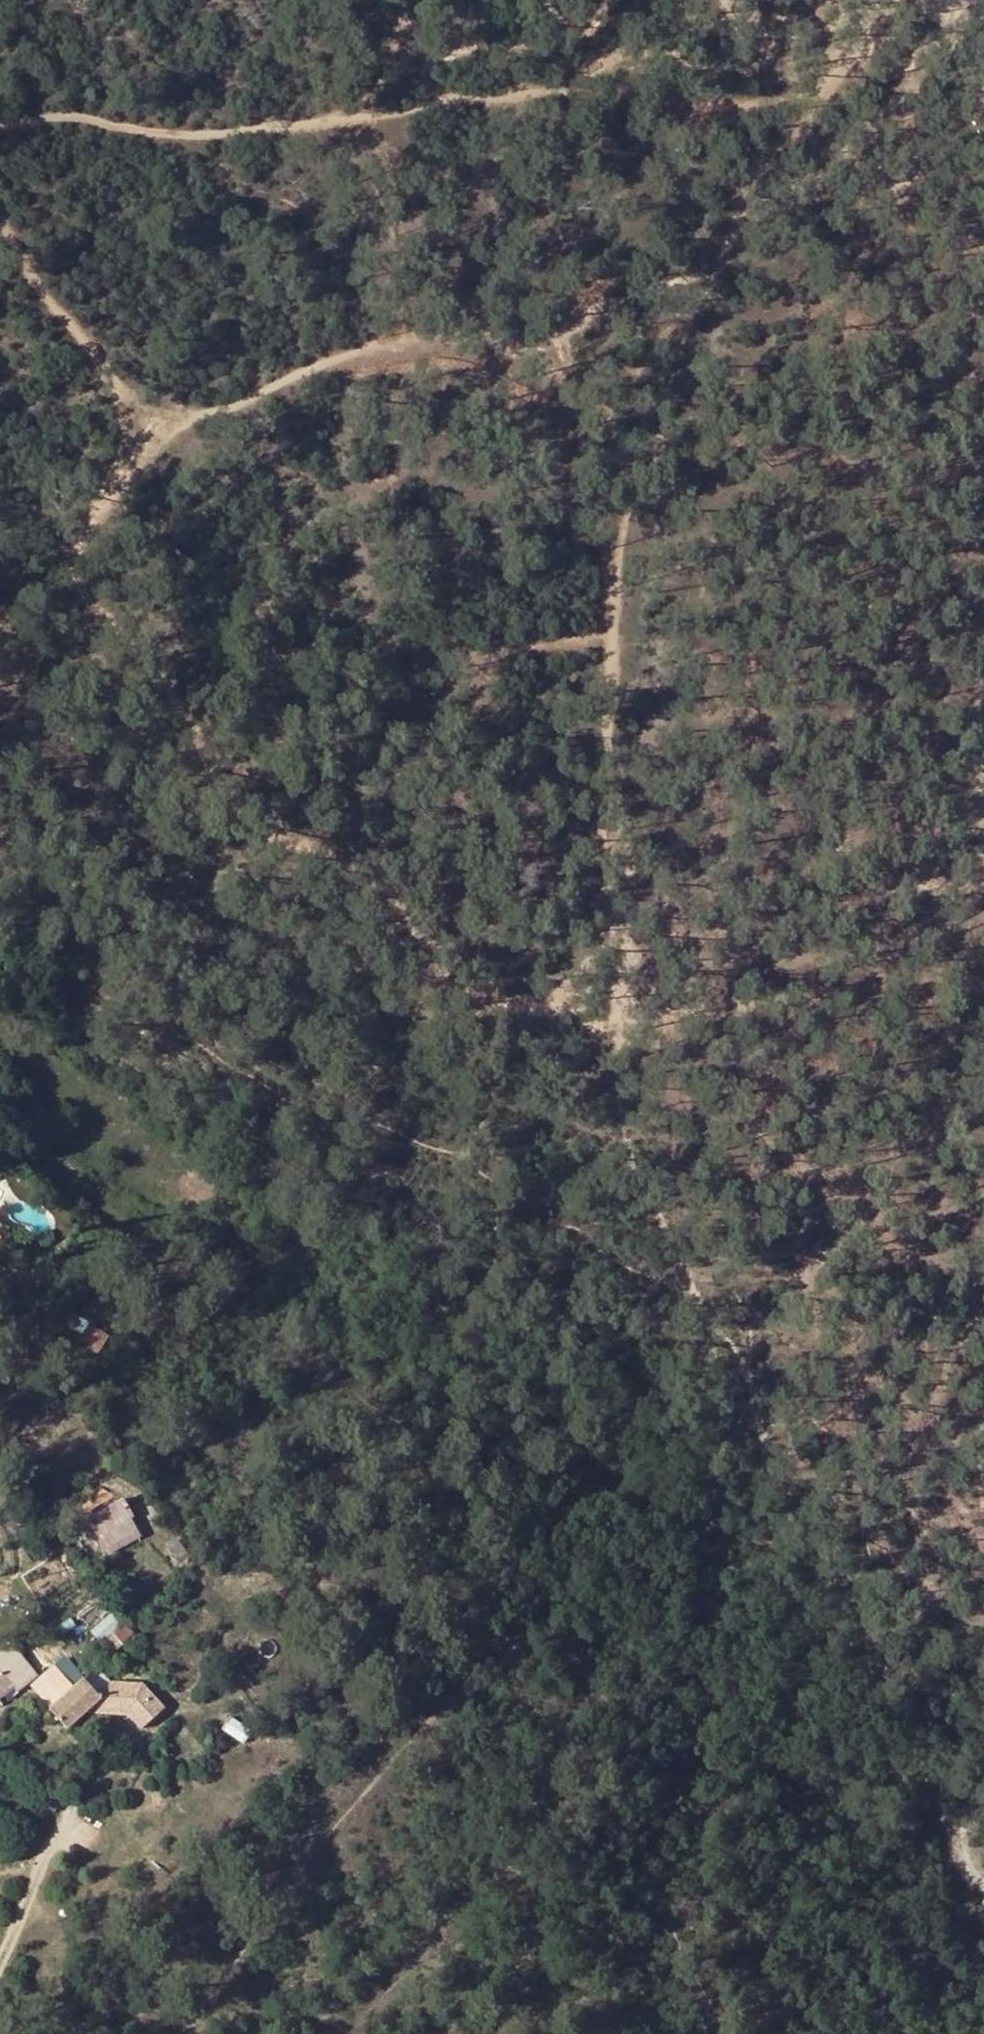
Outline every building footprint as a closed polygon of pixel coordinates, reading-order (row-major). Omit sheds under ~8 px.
[(80,1342),(99,1354),(109,1340),(89,1328),(80,1342)] [(133,1519),(123,1501),(86,1523),(96,1541),(100,1539),(111,1557),(140,1540),(129,1521),(133,1519)] [(175,1562),(186,1554),(177,1543),(167,1551),(175,1562)] [(97,1653),(104,1660),(119,1647),(110,1639),(97,1653)] [(13,1693),(18,1699),(40,1680),(14,1649),(0,1661),(0,1704),(13,1693)] [(50,1710),(68,1730),(87,1713),(131,1719),(144,1734),(167,1714),(145,1690),(115,1688),(102,1700),(83,1679),(50,1710)]
